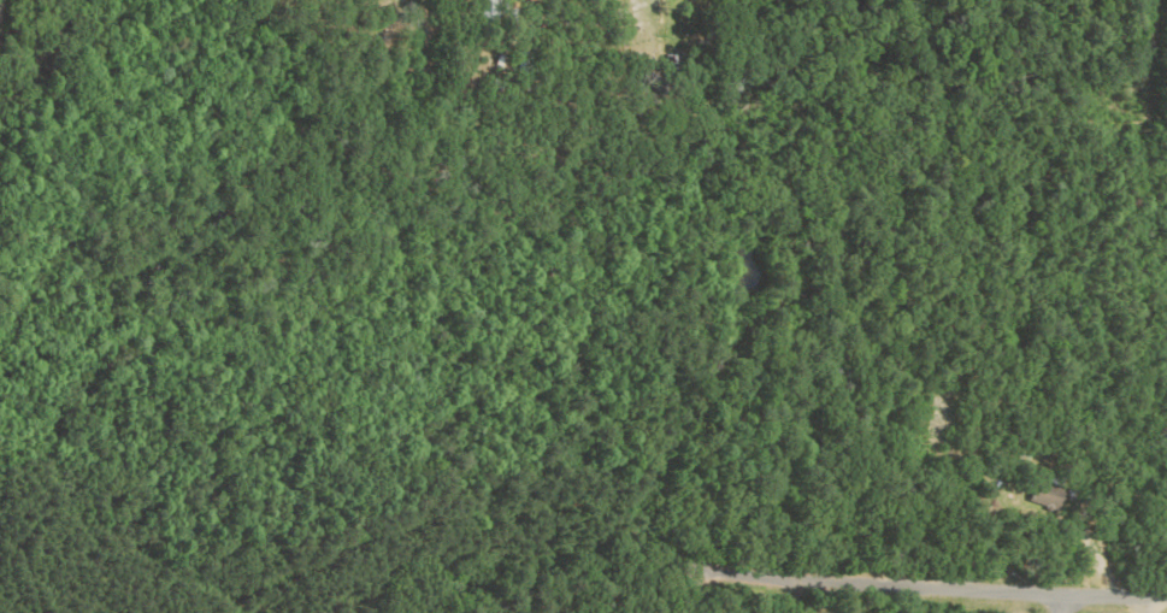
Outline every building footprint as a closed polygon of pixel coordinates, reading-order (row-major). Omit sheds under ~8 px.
[(1057,508),(1061,486),(1029,480),(1025,502),(1057,508)]
